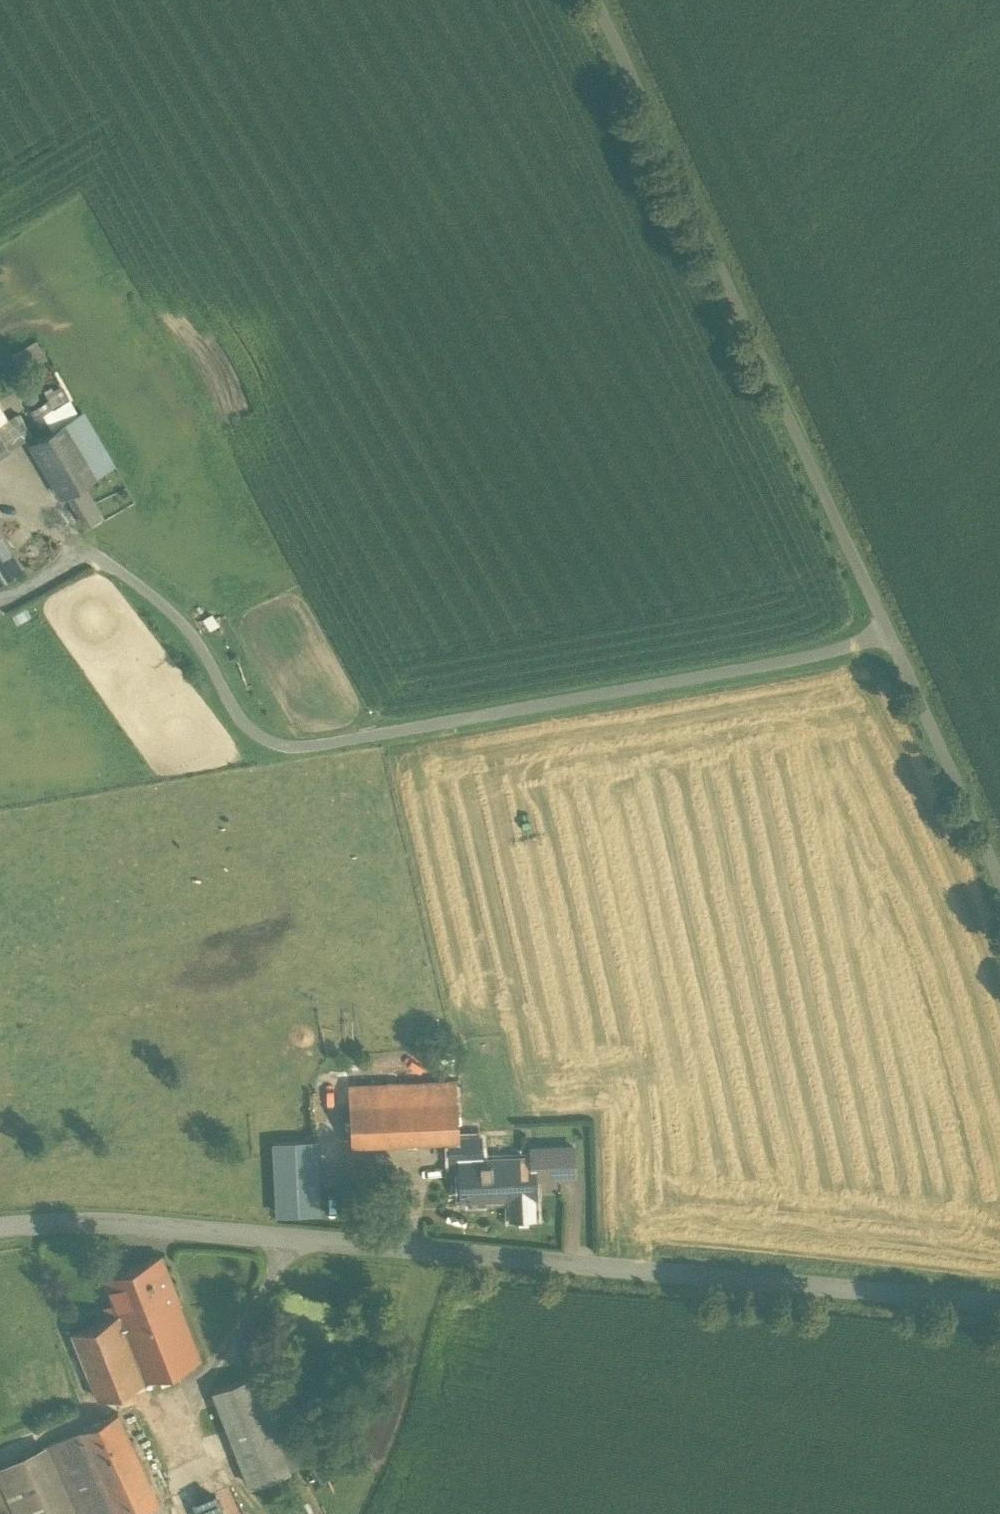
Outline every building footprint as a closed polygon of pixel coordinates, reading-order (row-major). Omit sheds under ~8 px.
[(82,410),(32,440),(64,495),(114,465),(82,410)] [(0,426),(0,433),(9,448),(33,434),(21,413),(0,426)] [(9,448),(0,433),(0,453),(9,448)] [(22,563),(0,526),(0,576),(22,563)] [(451,1073),(452,1071),(451,1069),(450,1067),(448,1066),(446,1065),(444,1066),(442,1067),(441,1069),(441,1071),(441,1073),(442,1075),(444,1076),(446,1076),(448,1076),(450,1074),(451,1073)] [(458,1080),(350,1084),(352,1142),(460,1137),(458,1080)] [(533,1155),(482,1157),(481,1135),(465,1136),(466,1158),(461,1158),(463,1197),(483,1196),(483,1193),(511,1192),(512,1216),(535,1215),(534,1194),(536,1194),(536,1175),(535,1155),(533,1155)] [(316,1139),(276,1141),(279,1212),(319,1210),(316,1139)] [(575,1144),(533,1146),(533,1155),(535,1155),(536,1175),(576,1173),(575,1144)] [(162,1254),(105,1276),(120,1312),(73,1330),(99,1397),(202,1356),(162,1254)] [(253,1375),(215,1389),(252,1484),(290,1469),(253,1375)] [(65,1436),(100,1513),(135,1513),(160,1502),(119,1411),(65,1436)] [(65,1436),(46,1445),(49,1452),(77,1513),(100,1513),(65,1436)] [(28,1461),(49,1452),(46,1445),(45,1445),(0,1466),(0,1470),(20,1513),(52,1513),(28,1461)] [(49,1452),(28,1461),(52,1513),(77,1513),(49,1452)] [(0,1475),(0,1513),(18,1513),(0,1475)] [(135,1513),(166,1513),(160,1502),(135,1513)]
